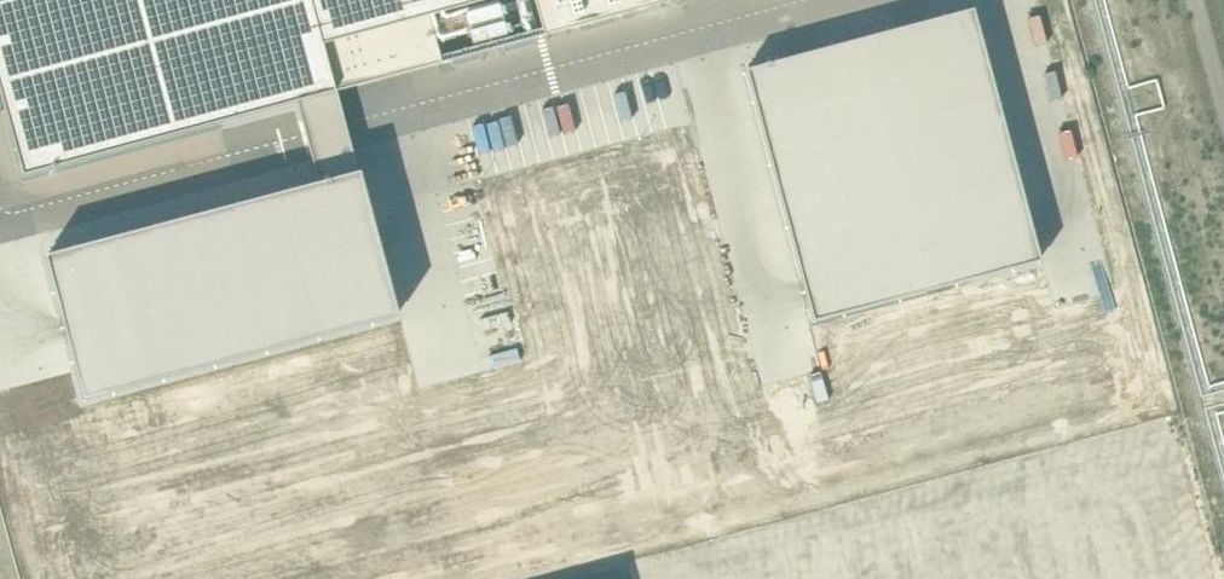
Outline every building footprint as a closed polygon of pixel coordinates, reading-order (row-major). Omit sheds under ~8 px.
[(22,177),(336,92),(323,45),(425,18),(491,0),(0,0),(0,96),(22,177)] [(543,36),(676,0),(534,0),(543,36)] [(971,8),(743,70),(811,325),(1037,265),(971,8)] [(357,174),(44,258),(83,401),(396,318),(357,174)]
